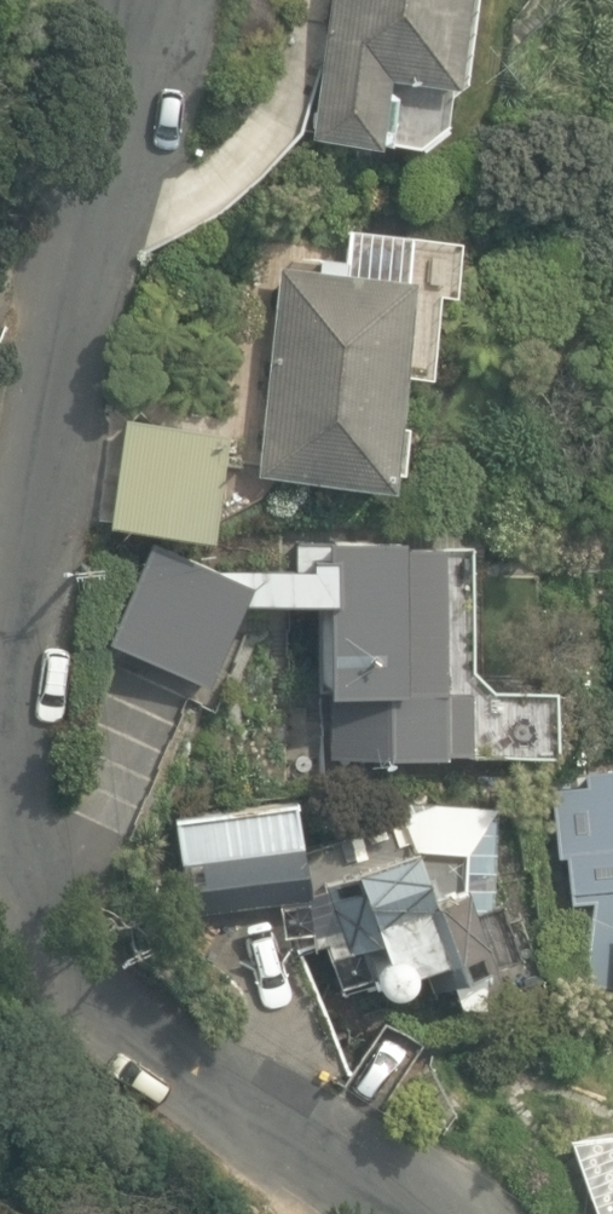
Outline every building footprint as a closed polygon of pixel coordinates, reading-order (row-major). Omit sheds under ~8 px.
[(383,145),(383,140),(389,141),(396,94),(390,93),(392,78),(460,87),(471,0),(333,0),(315,136),(383,145)] [(258,476),(390,488),(401,375),(431,378),(438,298),(459,300),(464,245),(342,233),(338,272),(277,267),(258,476)] [(113,524),(214,538),(229,431),(128,417),(113,524)] [(106,633),(202,671),(204,665),(212,668),(247,579),(144,538),(106,633)] [(327,545),(328,756),(556,755),(556,692),(446,692),(446,545),(327,545)] [(571,785),(580,889),(599,888),(592,916),(584,980),(612,985),(612,781),(571,785)] [(174,820),(189,915),(283,901),(283,906),(309,902),(308,897),(311,897),(297,802),(174,820)] [(450,985),(462,1007),(543,980),(529,932),(538,932),(531,871),(526,871),(517,818),(498,805),(405,804),(415,846),(324,883),(347,945),(320,955),(331,989),(373,975),(376,981),(381,986),(387,989),(393,991),(399,991),(406,990),(411,987),(415,982),(417,977),(417,971),(422,969),(433,992),(450,985)] [(572,1140),(596,1213),(612,1213),(612,1134),(572,1140)]
